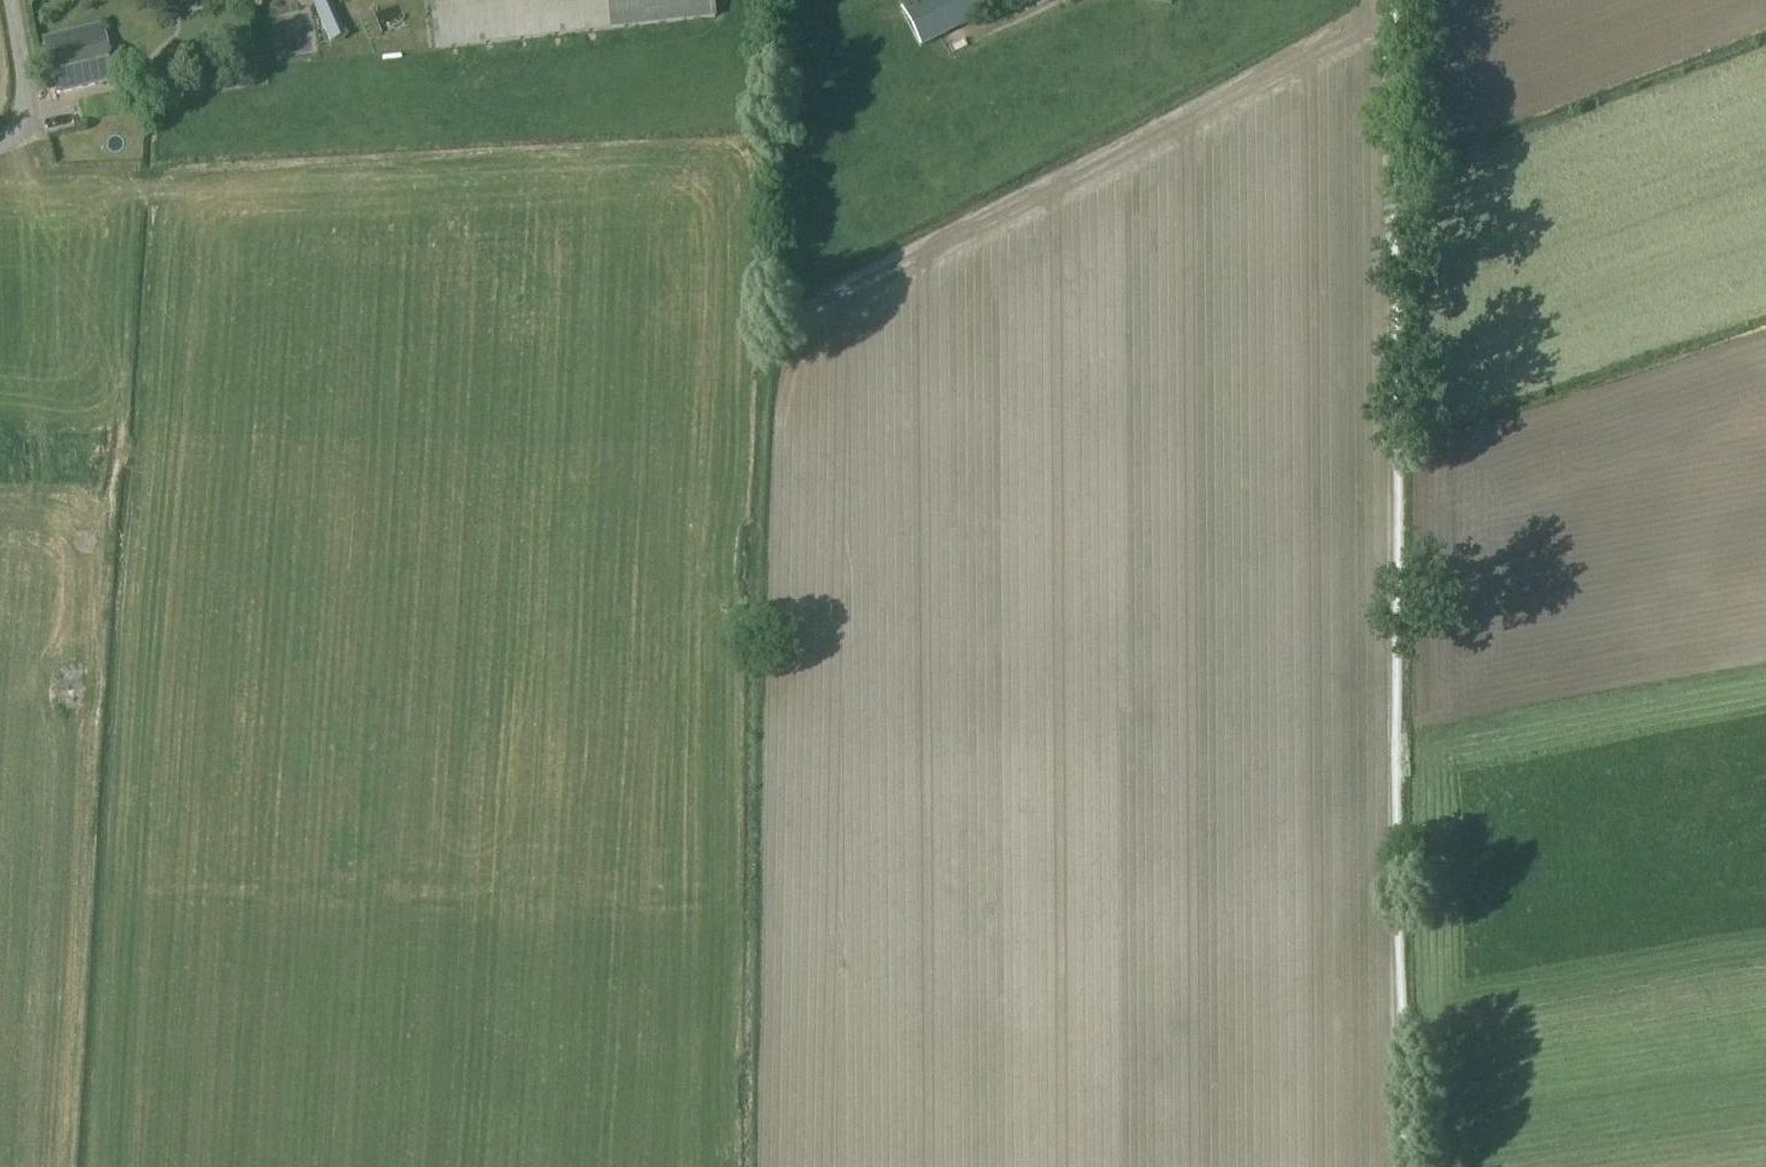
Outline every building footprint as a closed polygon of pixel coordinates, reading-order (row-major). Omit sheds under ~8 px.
[(314,6),(332,44),(346,38),(328,0),(314,6)] [(437,50),(715,16),(713,0),(431,0),(437,50)] [(1016,0),(919,0),(900,10),(919,50),(1016,0)] [(115,79),(101,26),(44,40),(57,93),(115,79)]
